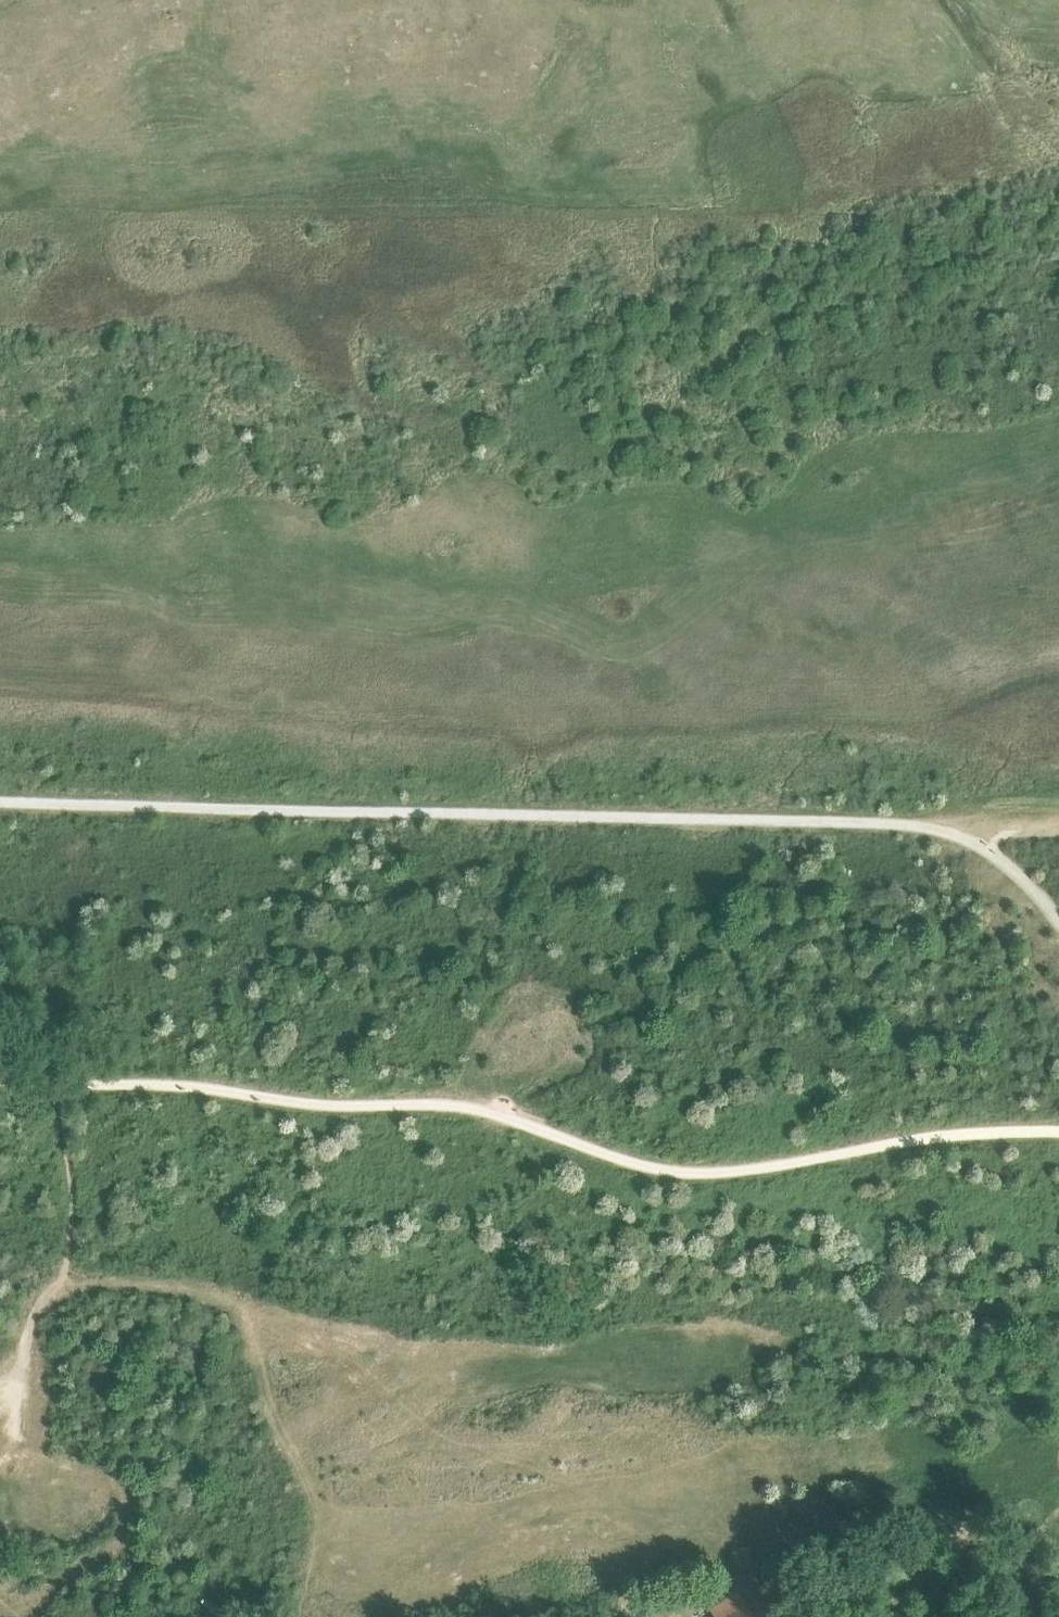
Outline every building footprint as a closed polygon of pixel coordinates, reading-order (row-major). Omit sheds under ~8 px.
[(739,1591),(710,1609),(715,1616),(756,1616),(739,1591)] [(668,1616),(687,1616),(682,1609),(668,1616)]
